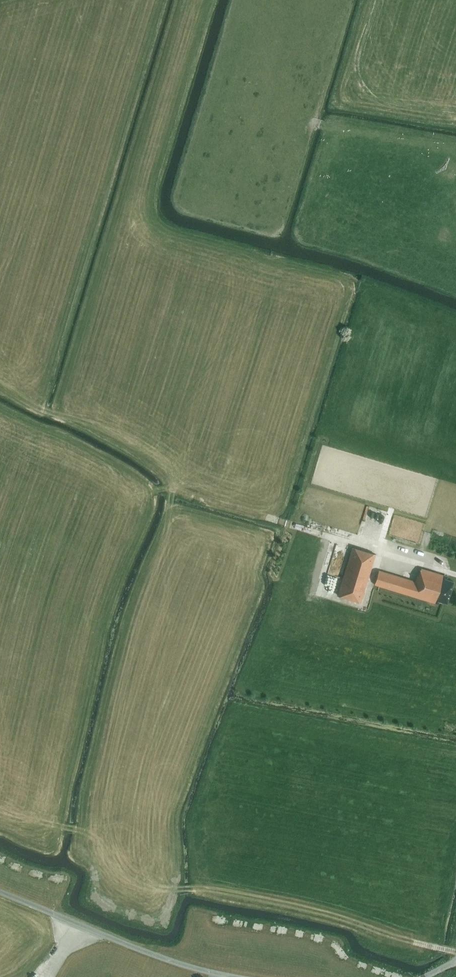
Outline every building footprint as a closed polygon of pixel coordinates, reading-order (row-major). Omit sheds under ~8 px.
[(341,597),(364,604),(379,556),(356,549),(341,597)] [(444,575),(421,568),(419,575),(417,575),(415,582),(379,570),(375,584),(374,584),(376,585),(434,603),(435,600),(447,603),(454,582),(443,578),(444,575)]
